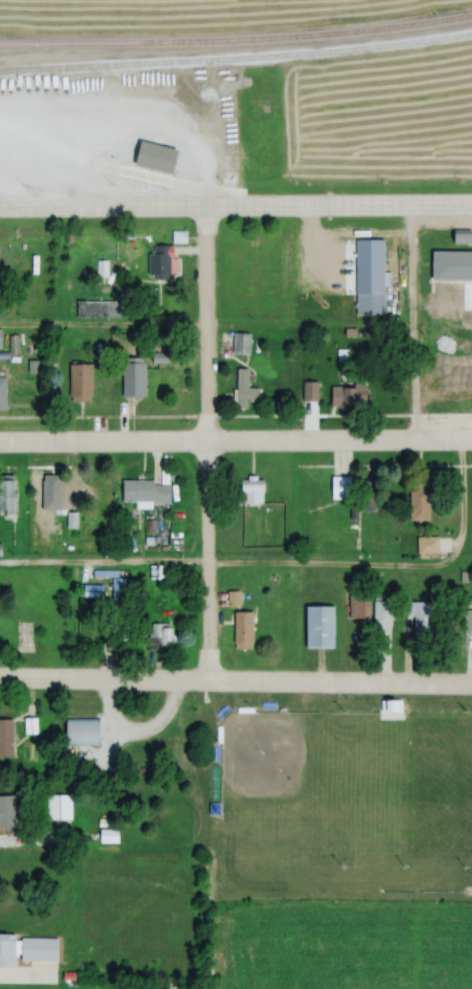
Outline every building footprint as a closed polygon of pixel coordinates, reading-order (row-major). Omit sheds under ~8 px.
[(112,83),(84,84),(85,152),(114,151),(112,83)] [(157,83),(130,83),(130,151),(157,151),(157,83)] [(147,245),(147,277),(171,277),(171,245),(147,245)] [(432,250),(432,280),(453,281),(452,334),(453,334),(452,388),(471,388),(471,251),(432,250)] [(368,316),(390,316),(390,291),(368,291),(368,316)] [(76,300),(76,316),(119,316),(119,300),(76,300)] [(232,355),(249,355),(249,333),(232,333),(232,355)] [(122,397),(145,397),(145,361),(122,361),(122,397)] [(92,364),(70,364),(70,402),(92,402),(92,364)] [(259,388),(248,388),(248,368),(236,368),(236,409),(248,409),(248,401),(259,401),(259,388)] [(303,402),(317,402),(317,382),(303,382),(303,402)] [(331,408),(360,408),(360,386),(331,386),(331,408)] [(42,512),(61,512),(61,475),(42,475),(42,512)] [(331,499),(349,500),(349,477),(331,476),(331,499)] [(263,504),(263,479),(241,479),(241,504),(263,504)] [(16,480),(0,480),(0,513),(16,513),(16,480)] [(119,481),(119,502),(169,502),(169,481),(119,481)] [(430,522),(430,489),(410,489),(410,522),(430,522)] [(417,538),(417,555),(436,555),(436,538),(417,538)] [(348,590),(348,618),(367,618),(367,590),(348,590)] [(373,600),(373,619),(392,619),(392,600),(373,600)] [(413,635),(433,635),(433,601),(413,601),(413,635)] [(334,648),(334,606),(306,606),(306,648),(334,648)] [(464,609),(464,635),(471,635),(471,609),(464,609)] [(233,611),(233,648),(251,648),(251,611),(233,611)] [(149,650),(169,650),(169,622),(149,622),(149,650)] [(98,716),(65,716),(65,743),(98,743),(98,716)] [(12,756),(12,719),(0,719),(0,756),(12,756)] [(70,794),(45,794),(45,820),(70,820),(70,794)] [(15,829),(15,795),(0,795),(0,829),(15,829)] [(98,843),(117,843),(117,828),(98,828),(98,843)] [(16,965),(16,933),(0,933),(0,965),(16,965)] [(59,937),(21,937),(21,961),(59,961),(59,937)]
